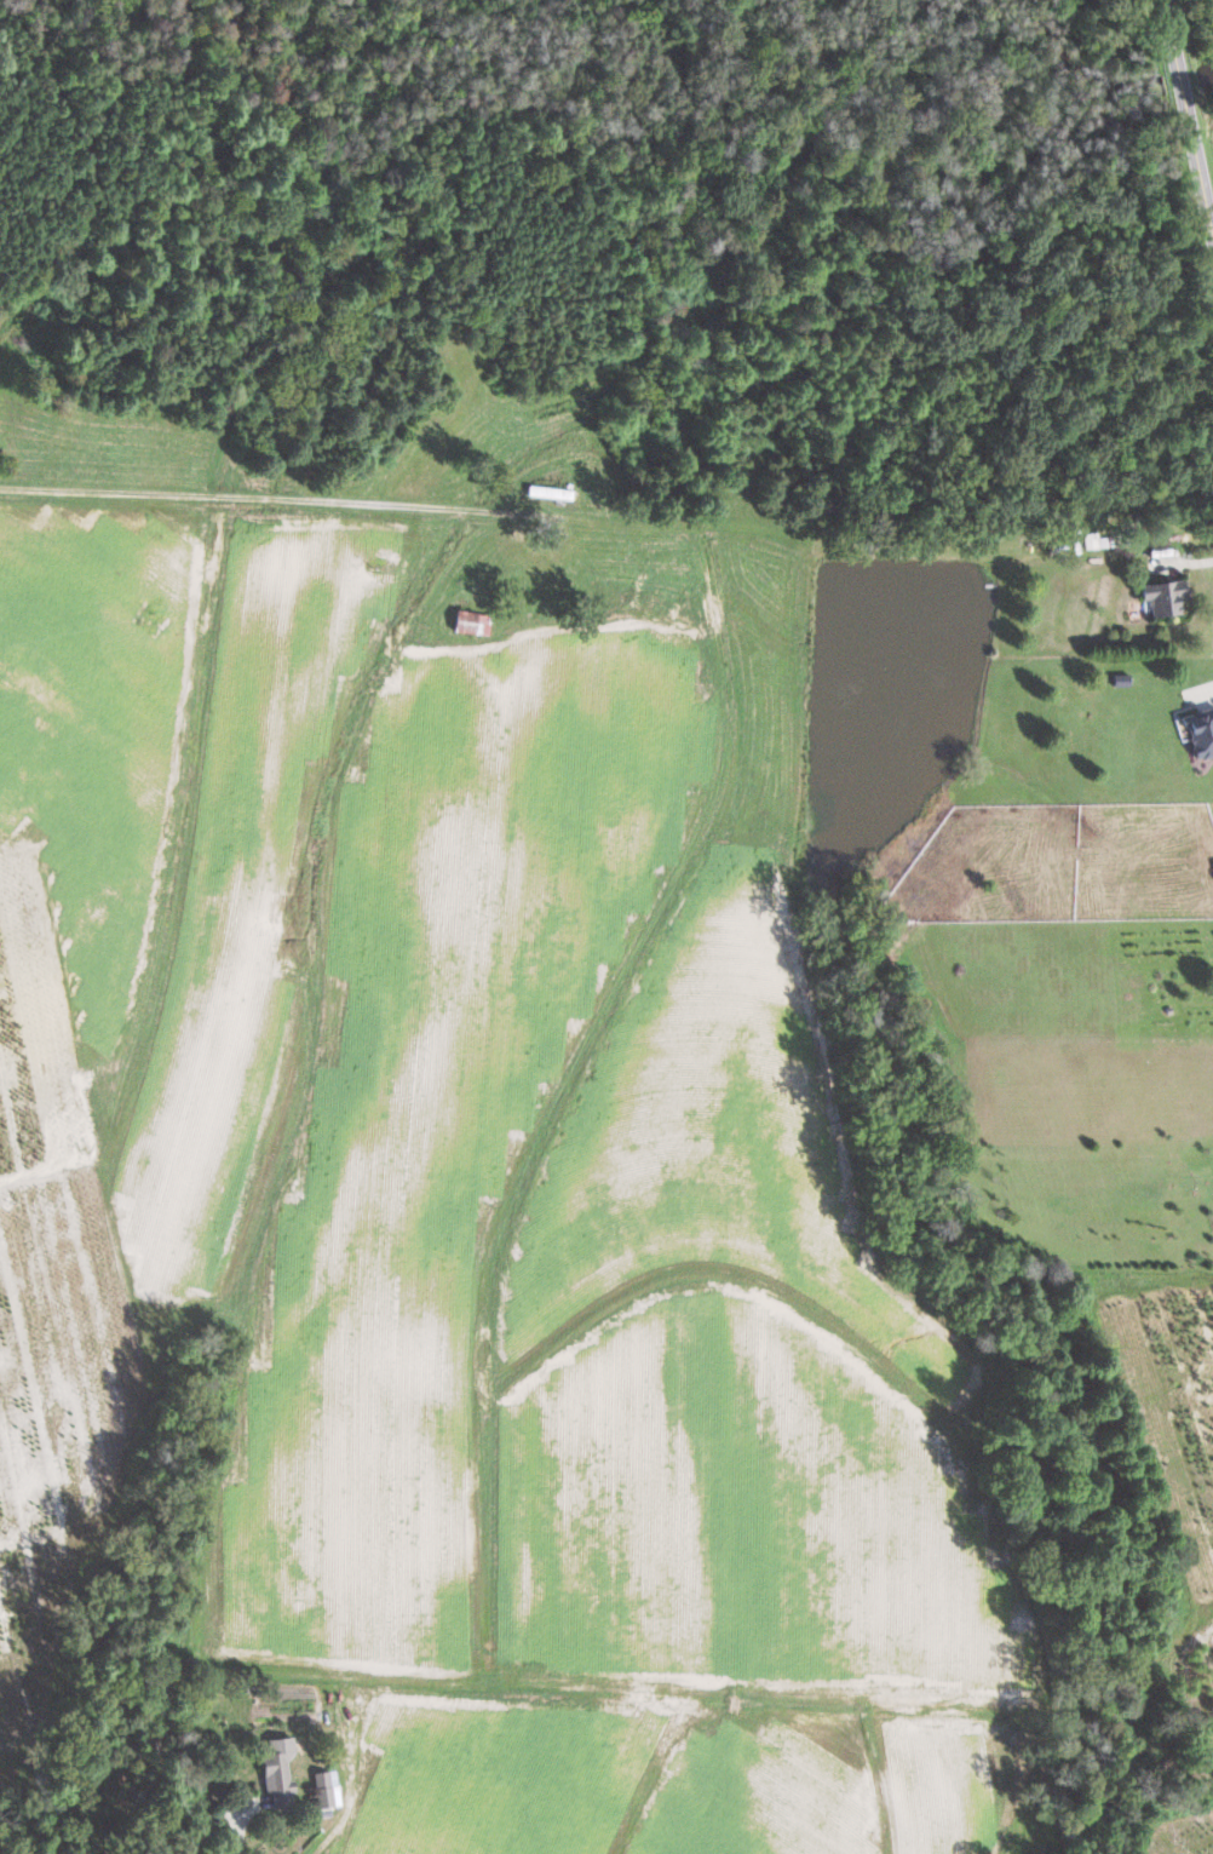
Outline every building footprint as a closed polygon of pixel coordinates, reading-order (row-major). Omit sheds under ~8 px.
[(1180,613),(1178,597),(1185,596),(1183,578),(1140,583),(1141,600),(1150,599),(1152,616),(1180,613)] [(489,634),(490,612),(454,610),(453,632),(489,634)] [(1183,715),(1194,759),(1212,754),(1212,706),(1183,715)] [(264,1793),(272,1793),(273,1809),(293,1807),(288,1756),(294,1756),(292,1737),(266,1739),(268,1753),(260,1754),(264,1793)] [(314,1772),(315,1807),(339,1806),(337,1771),(314,1772)]
